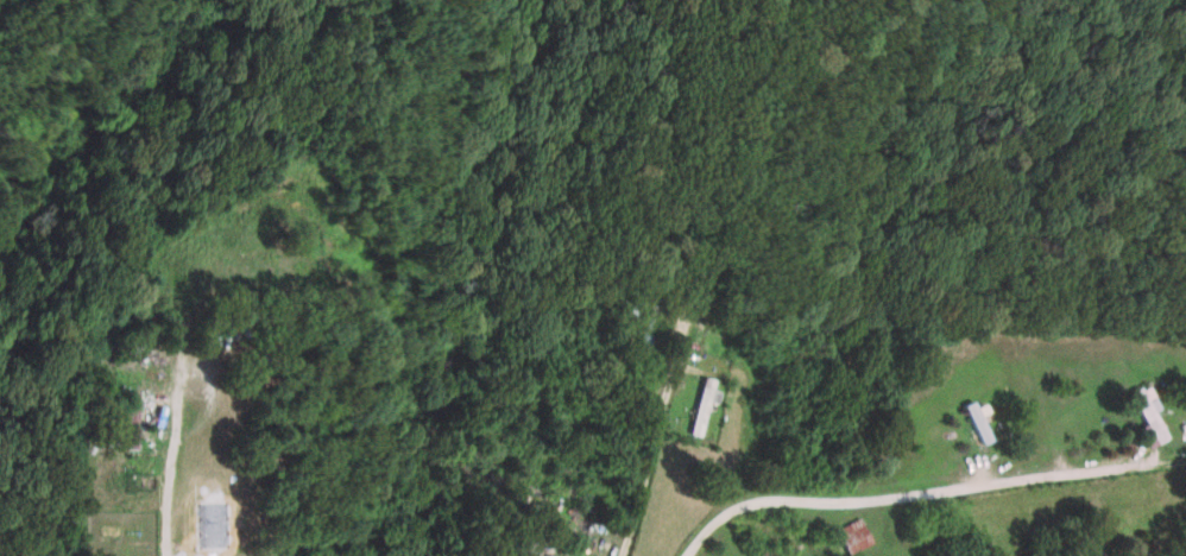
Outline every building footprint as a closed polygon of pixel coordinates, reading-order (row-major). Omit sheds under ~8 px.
[(683,433),(694,436),(703,401),(711,403),(713,391),(706,389),(709,379),(698,376),(683,433)] [(1156,408),(1150,397),(1143,400),(1136,386),(1124,392),(1141,424),(1134,428),(1145,449),(1164,439),(1150,412),(1156,408)] [(133,391),(121,390),(120,449),(131,449),(133,391)] [(982,411),(978,403),(970,407),(967,400),(958,404),(976,444),(985,439),(974,415),(982,411)] [(867,542),(854,516),(830,528),(843,554),(867,542)]
